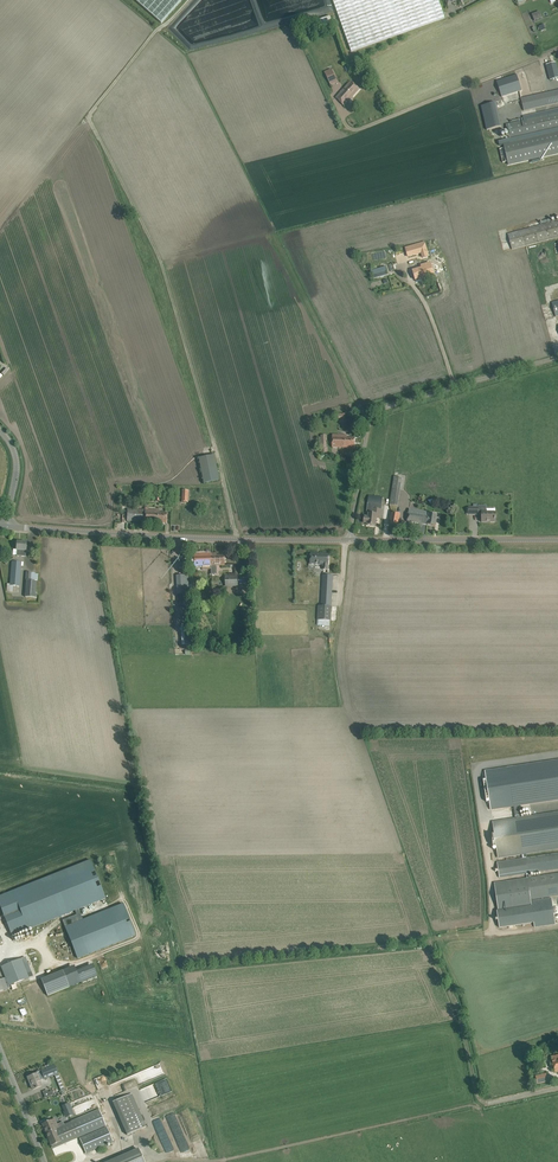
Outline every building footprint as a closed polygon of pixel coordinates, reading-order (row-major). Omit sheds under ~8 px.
[(182,0),(135,0),(161,23),(182,0)] [(351,51),(445,18),(438,0),(333,0),(351,51)] [(317,28),(331,25),(330,17),(316,20),(317,28)] [(556,63),(546,66),(550,80),(557,78),(557,70),(556,63)] [(519,91),(521,99),(524,98),(523,90),(543,83),(538,67),(497,81),(502,97),(519,91)] [(324,72),(330,85),(337,82),(331,69),(324,72)] [(360,89),(355,85),(350,81),(336,97),(344,106),(360,89)] [(524,98),(521,99),(524,110),(557,103),(557,90),(524,98)] [(501,127),(496,103),(481,106),(487,130),(501,127)] [(557,128),(557,109),(523,116),(524,121),(506,125),(507,127),(509,137),(510,139),(510,140),(539,133),(557,128)] [(504,145),(504,144),(557,132),(557,128),(539,133),(510,140),(510,139),(503,141),(499,142),(499,145),(500,146),(504,145)] [(504,144),(504,145),(504,148),(507,161),(508,164),(544,156),(557,153),(557,132),(504,144)] [(508,234),(511,248),(512,249),(523,246),(526,246),(556,238),(557,237),(557,221),(550,223),(508,234)] [(424,242),(405,248),(408,257),(421,253),(423,258),(429,256),(424,242)] [(359,255),(360,262),(373,259),(371,252),(359,255)] [(434,275),(430,263),(421,266),(422,268),(413,271),(416,282),(425,280),(425,277),(434,275)] [(388,275),(387,270),(372,274),(373,279),(388,275)] [(347,436),(344,436),(332,435),(332,447),(354,448),(355,438),(347,438),(347,436)] [(215,455),(200,458),(204,484),(220,481),(215,456),(215,455)] [(402,478),(394,477),(390,505),(398,506),(402,478)] [(383,497),(374,496),(369,496),(368,503),(382,505),(383,497)] [(145,510),(133,509),(127,509),(127,521),(144,522),(166,523),(167,513),(159,513),(159,511),(145,510)] [(381,515),(381,509),(373,509),(373,514),(368,513),(368,517),(364,516),(364,523),(367,523),(367,525),(376,526),(377,514),(381,515)] [(427,525),(436,526),(437,515),(429,514),(430,512),(409,509),(407,521),(427,525)] [(495,513),(495,509),(487,509),(487,510),(487,511),(482,511),(482,522),(496,522),(496,513),(495,513)] [(392,513),(391,519),(390,524),(398,526),(400,514),(392,513)] [(25,557),(26,542),(17,542),(16,550),(17,550),(17,556),(25,557)] [(211,554),(195,554),(195,566),(211,566),(211,568),(211,554)] [(216,554),(211,554),(211,568),(212,575),(216,575),(216,566),(225,565),(225,561),(225,555),(216,556),(216,554)] [(328,565),(329,555),(311,554),(310,564),(323,565),(323,570),(328,570),(328,565)] [(12,561),(10,579),(8,579),(7,592),(12,592),(13,586),(19,586),(21,562),(12,561)] [(35,573),(26,572),(26,580),(27,580),(25,597),(37,598),(37,593),(35,593),(36,581),(37,581),(38,578),(38,575),(38,574),(35,573)] [(333,576),(323,575),(321,606),(318,606),(318,620),(331,621),(333,576)] [(188,576),(184,576),(177,576),(178,594),(189,593),(188,576)] [(226,587),(238,587),(238,576),(225,576),(226,587)] [(483,780),(486,802),(489,802),(490,801),(492,810),(514,807),(515,818),(519,817),(518,806),(557,800),(557,759),(486,770),(487,779),(486,779),(483,780)] [(526,854),(557,849),(557,811),(519,817),(515,818),(492,821),(494,834),(492,834),(493,846),(496,846),(498,858),(522,855),(526,854)] [(498,910),(533,905),(533,900),(533,899),(557,896),(557,873),(530,877),(529,873),(557,869),(557,852),(526,858),(526,854),(522,855),(523,858),(497,862),(498,869),(495,869),(496,871),(498,871),(499,878),(526,874),(527,878),(494,883),(498,910)] [(0,896),(0,906),(12,936),(75,911),(78,909),(105,898),(90,860),(0,896)] [(498,910),(497,911),(499,928),(534,923),(535,927),(555,924),(554,914),(557,913),(557,910),(557,907),(553,908),(551,898),(533,900),(533,905),(498,910)] [(76,915),(62,920),(65,927),(78,959),(87,955),(135,935),(125,910),(125,909),(123,905),(123,904),(121,905),(115,907),(105,911),(83,920),(78,909),(75,911),(76,915)] [(3,990),(8,989),(7,986),(9,985),(10,985),(22,980),(28,978),(27,974),(21,959),(1,967),(6,978),(4,979),(0,980),(0,992),(3,990)] [(70,987),(63,971),(62,970),(40,979),(47,996),(70,987)] [(544,1065),(544,1059),(543,1058),(531,1060),(532,1067),(544,1065)] [(64,1090),(55,1065),(36,1072),(36,1073),(27,1077),(30,1083),(33,1089),(33,1090),(41,1086),(39,1079),(43,1077),(44,1079),(54,1075),(61,1091),(64,1090)] [(538,1084),(548,1081),(546,1074),(536,1076),(538,1084)] [(161,1095),(171,1092),(167,1078),(157,1081),(161,1095)] [(52,1090),(48,1092),(47,1089),(42,1091),(45,1098),(53,1094),(52,1090)] [(132,1094),(125,1096),(140,1129),(146,1126),(132,1094)] [(71,1108),(65,1111),(68,1117),(74,1114),(71,1108)] [(55,1119),(51,1120),(42,1124),(51,1146),(53,1145),(54,1148),(106,1125),(99,1110),(61,1126),(59,1123),(57,1124),(55,1119)] [(112,1141),(107,1127),(80,1139),(86,1153),(112,1141)] [(139,1149),(109,1161),(144,1161),(139,1149)]
